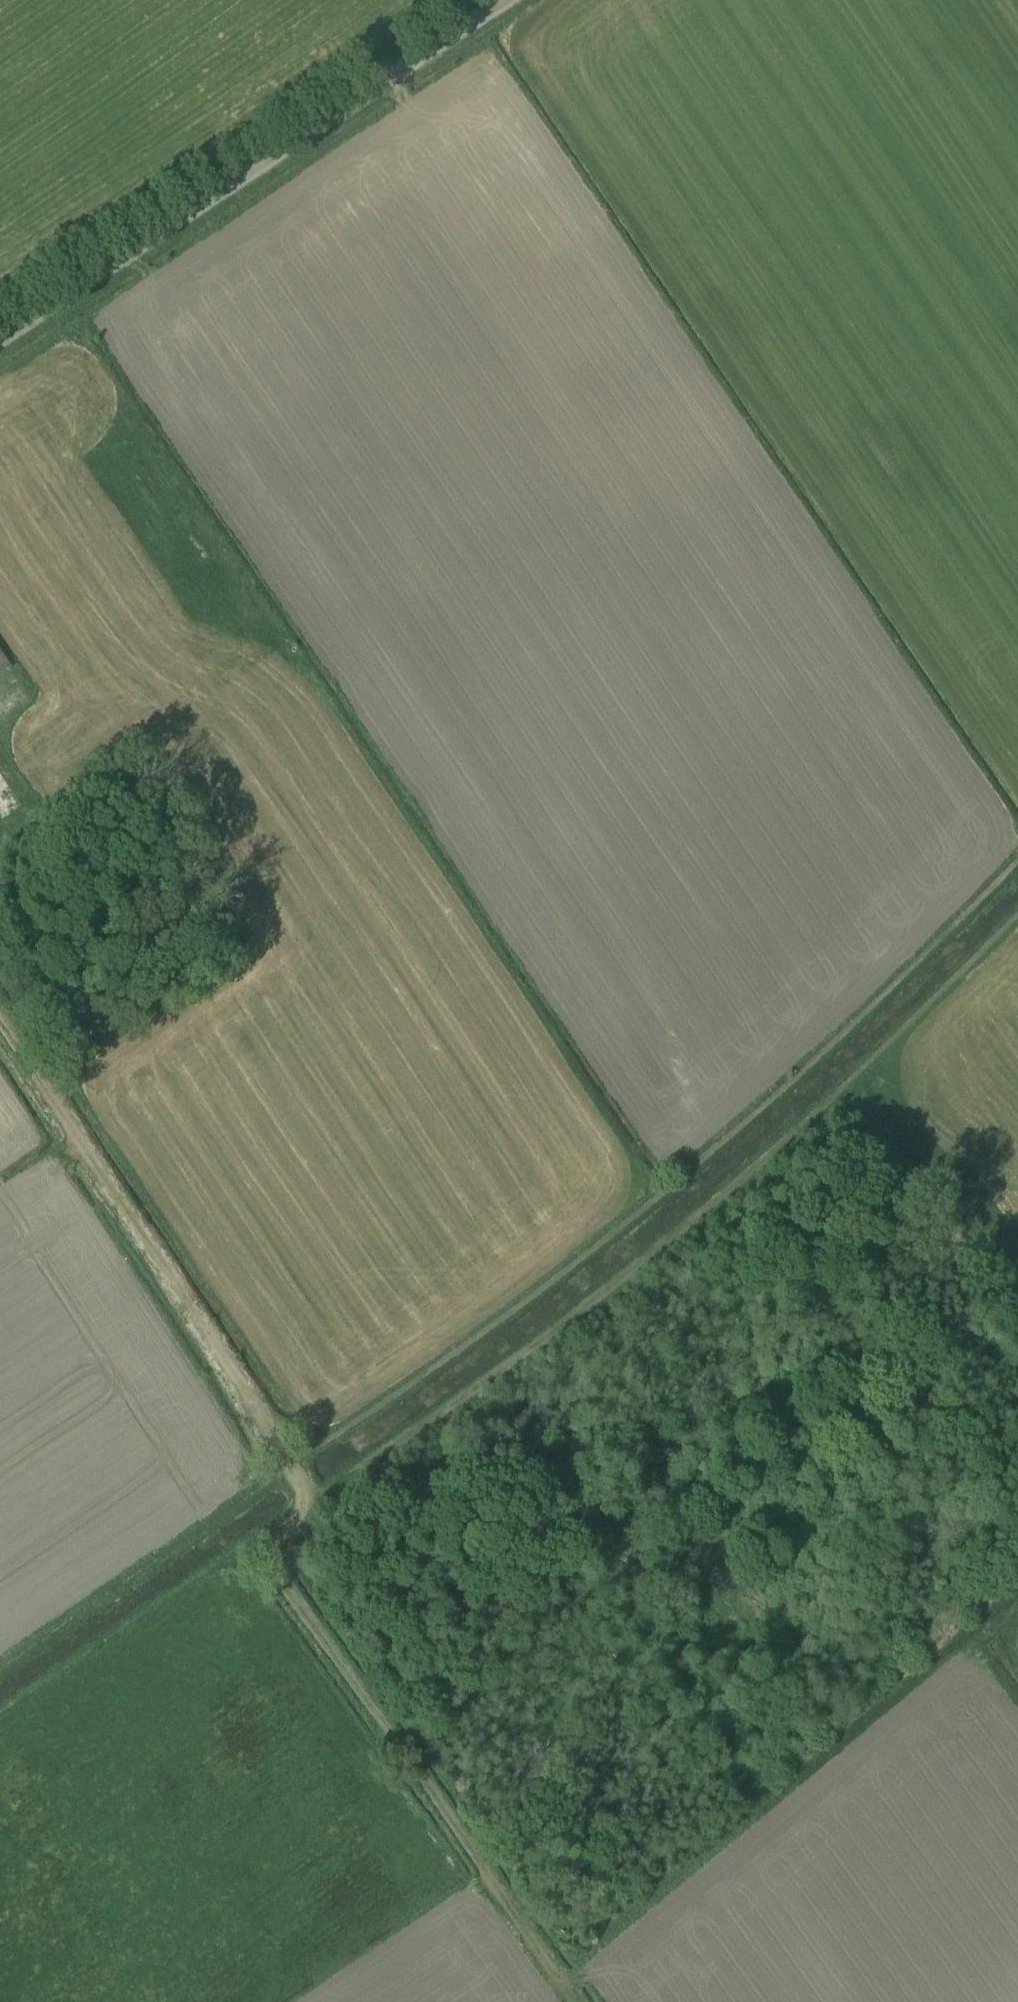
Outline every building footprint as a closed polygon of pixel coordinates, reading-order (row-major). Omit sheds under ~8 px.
[(11,667),(2,654),(0,651),(0,674),(11,667)]
